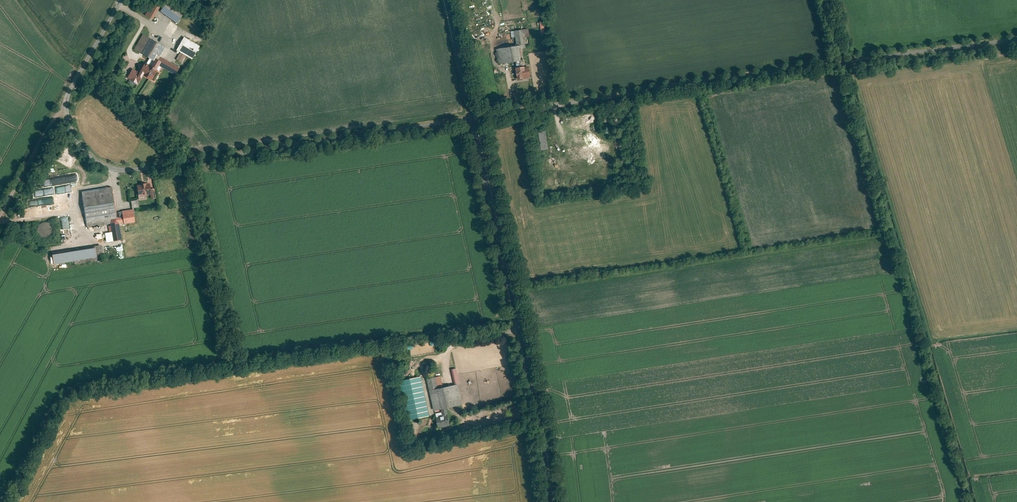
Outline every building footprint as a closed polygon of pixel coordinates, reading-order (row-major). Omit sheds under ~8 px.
[(166,0),(159,9),(174,20),(181,10),(166,0)] [(151,1),(144,13),(152,18),(159,6),(151,1)] [(514,30),(516,45),(496,49),(499,65),(512,63),(515,78),(528,76),(526,64),(522,64),(519,47),(526,46),(523,28),(514,30)] [(159,56),(164,47),(143,34),(133,50),(153,62),(151,67),(146,64),(140,73),(152,80),(159,68),(174,77),(179,68),(159,56)] [(199,46),(182,37),(175,50),(180,53),(176,61),(183,65),(186,58),(191,60),(199,46)] [(536,132),(538,149),(550,147),(548,131),(536,132)] [(570,135),(573,155),(559,156),(560,165),(579,162),(578,155),(595,153),(596,160),(605,159),(602,143),(588,145),(586,132),(570,135)] [(79,175),(44,179),(44,186),(63,183),(63,182),(80,180),(79,175)] [(113,187),(84,191),(89,227),(111,224),(113,240),(121,239),(119,224),(135,221),(133,210),(139,209),(138,201),(145,200),(144,194),(154,193),(153,184),(142,186),(143,194),(138,195),(139,198),(132,199),(134,208),(125,209),(126,216),(117,217),(113,187)] [(52,188),(35,189),(36,197),(53,195),(52,188)] [(50,198),(30,201),(31,207),(51,204),(50,198)] [(52,231),(52,229),(52,227),(51,225),(50,224),(48,222),(46,222),(44,221),(42,222),(40,222),(38,224),(37,225),(36,227),(36,229),(36,231),(37,233),(38,235),(40,236),(42,237),(44,237),(46,237),(48,236),(50,235),(51,233),(52,231)] [(95,248),(69,251),(70,258),(75,258),(76,264),(97,262),(95,248)] [(436,342),(416,345),(417,355),(437,351),(436,342)] [(421,376),(399,380),(406,420),(429,416),(421,376)] [(431,378),(425,380),(432,411),(438,409),(440,418),(433,420),(434,426),(446,423),(443,408),(458,405),(453,385),(434,389),(431,378)]
